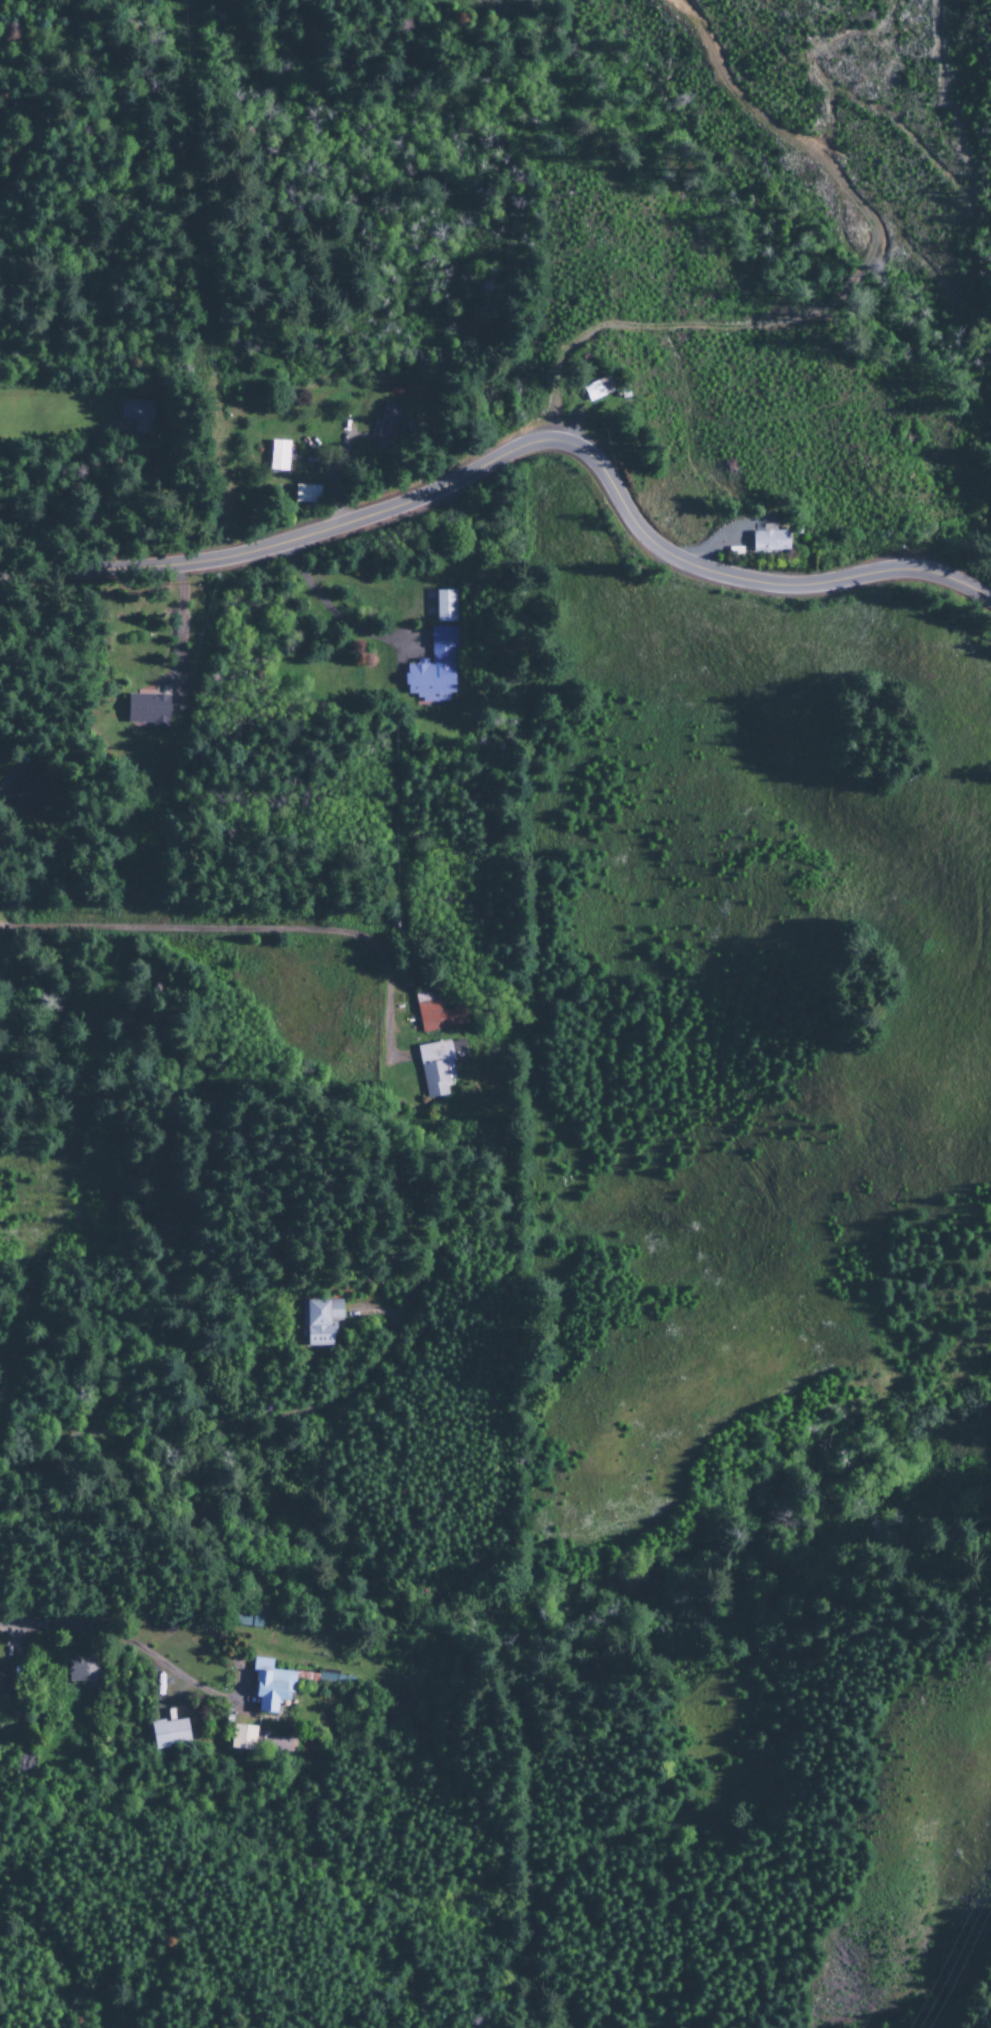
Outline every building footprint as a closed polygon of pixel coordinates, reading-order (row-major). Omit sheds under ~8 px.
[(582,387),(587,403),(614,394),(609,378),(582,387)] [(133,421),(133,435),(151,435),(152,402),(120,400),(119,420),(133,421)] [(402,406),(383,402),(373,448),(391,452),(402,406)] [(269,472),(287,472),(288,442),(270,441),(269,472)] [(319,486),(293,485),(293,504),(319,504),(319,486)] [(774,525),(761,526),(762,532),(751,533),(752,553),(788,552),(788,531),(775,532),(774,525)] [(456,623),(455,591),(435,591),(435,623),(456,623)] [(429,628),(430,660),(415,661),(415,665),(404,666),(405,695),(414,695),(415,703),(447,703),(447,694),(454,694),(453,656),(459,656),(458,627),(429,628)] [(125,726),(167,727),(168,696),(126,695),(125,726)] [(414,991),(419,1033),(465,1027),(463,1008),(439,1011),(436,988),(414,991)] [(426,1100),(449,1096),(447,1080),(454,1079),(451,1060),(465,1058),(462,1039),(416,1047),(426,1100)] [(341,1301),(302,1302),(303,1348),(333,1347),(333,1321),(342,1321),(341,1301)] [(262,1609),(239,1608),(239,1627),(261,1628),(262,1609)] [(84,1683),(84,1653),(66,1653),(66,1683),(84,1683)] [(256,1713),(275,1715),(276,1702),(291,1703),(293,1672),(270,1670),(271,1660),(255,1659),(251,1699),(257,1700),(256,1713)] [(0,1666),(0,1698),(12,1698),(12,1666),(0,1666)] [(153,1749),(189,1744),(185,1719),(149,1724),(153,1749)] [(229,1751),(253,1752),(255,1727),(230,1726),(229,1751)]
